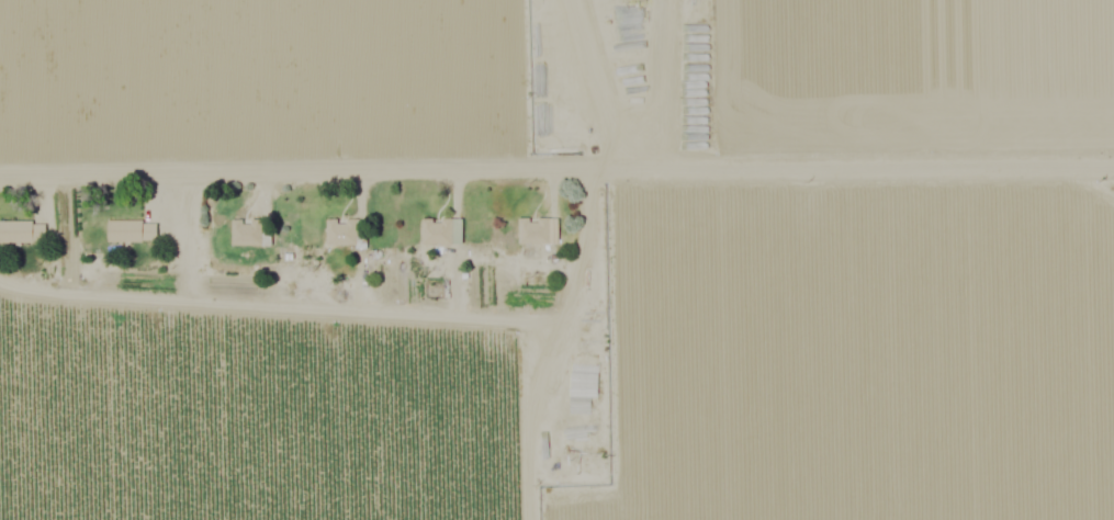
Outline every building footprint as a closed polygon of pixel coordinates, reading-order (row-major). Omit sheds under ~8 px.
[(418,243),(450,242),(449,219),(428,219),(428,217),(417,218),(418,243)] [(263,244),(264,220),(238,219),(238,218),(226,218),(226,243),(263,244)] [(323,244),(352,243),(351,219),(333,220),(333,218),(322,218),(323,244)] [(103,220),(104,241),(152,240),(152,219),(103,220)] [(0,220),(0,241),(41,241),(41,220),(0,220)]
